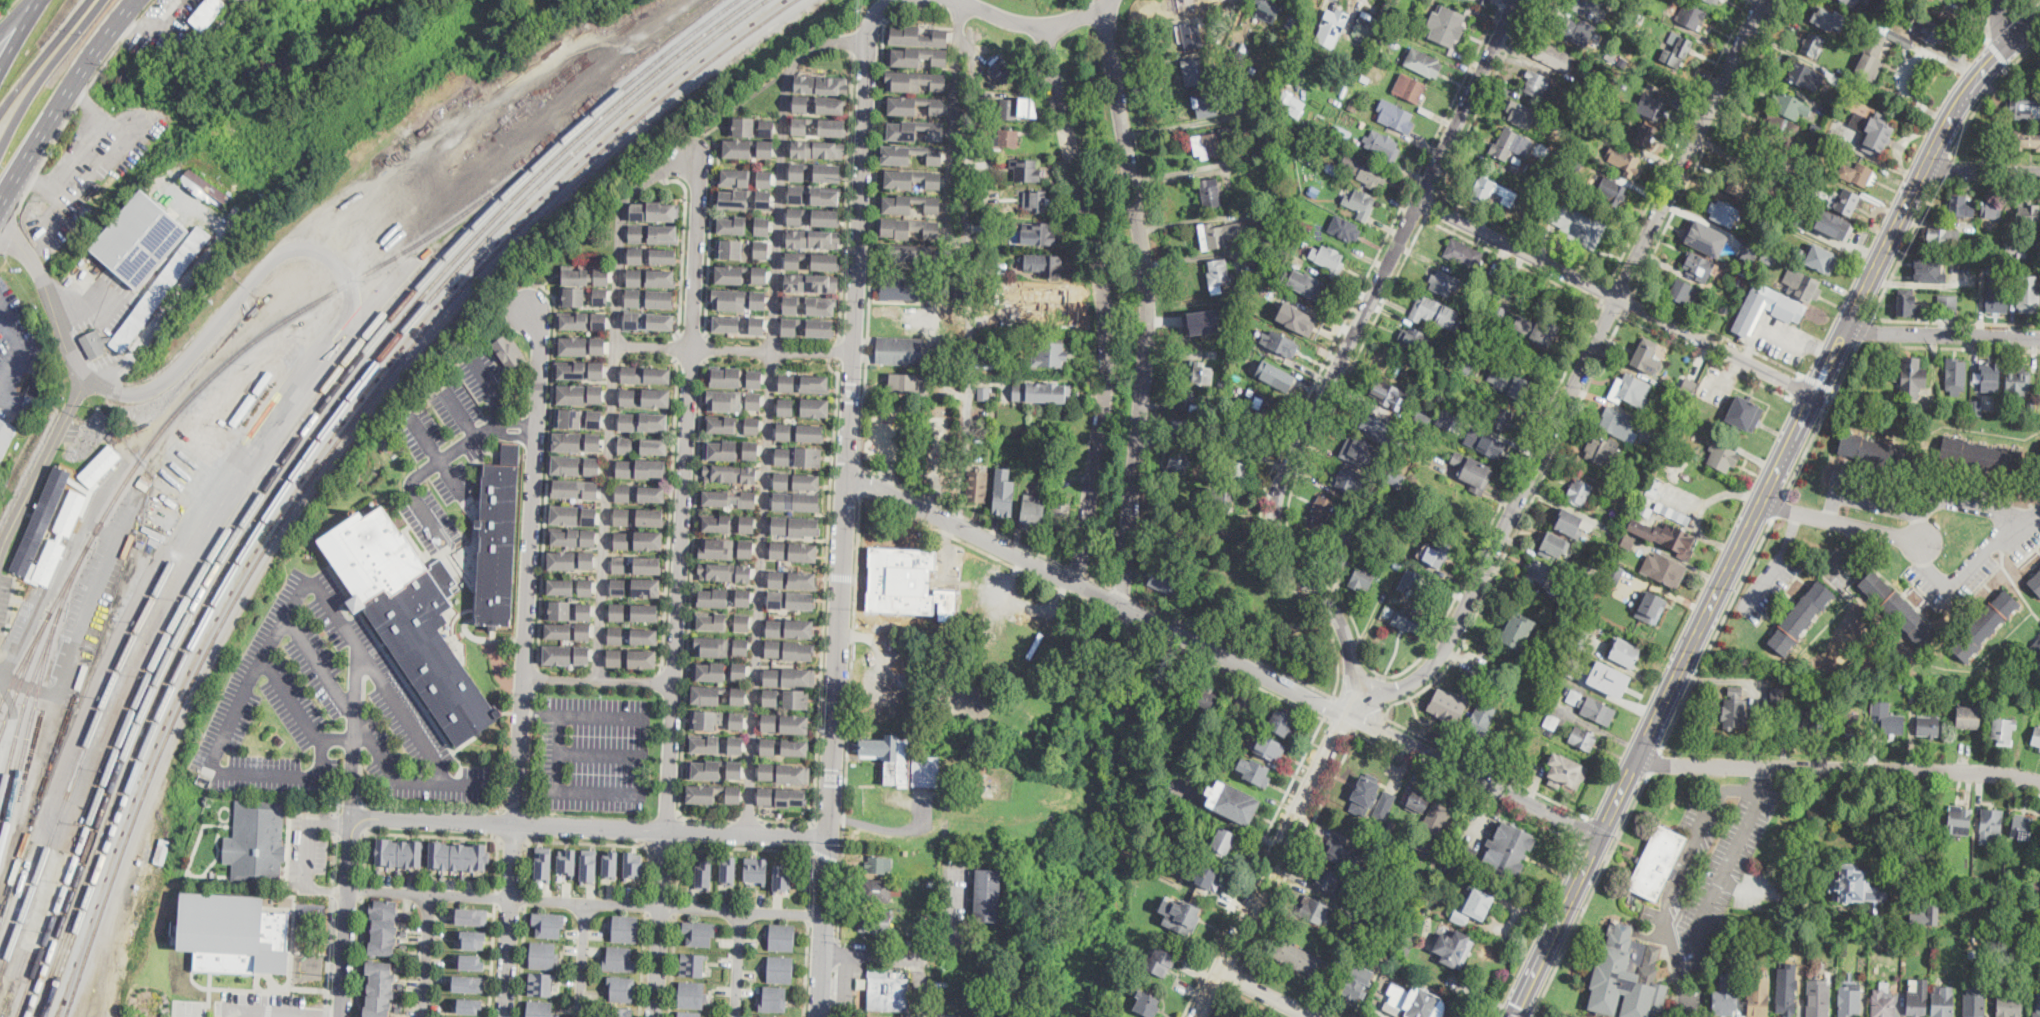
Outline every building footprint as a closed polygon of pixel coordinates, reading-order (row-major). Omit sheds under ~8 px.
[(190,20),(208,0),(222,0),(228,5),(201,36),(195,30),(197,27),(190,20)] [(1179,12),(1177,0),(1195,0),(1196,4),(1188,5),(1189,10),(1179,12)] [(1254,4),(1256,0),(1274,0),(1284,5),(1275,24),(1256,15),(1260,7),(1254,4)] [(1566,6),(1569,0),(1586,0),(1579,13),(1566,6)] [(1810,22),(1821,0),(1823,0),(1836,6),(1824,29),(1810,22)] [(1861,12),(1844,0),(1863,0),(1861,3),(1865,6),(1861,12)] [(1865,13),(1872,0),(1880,0),(1882,1),(1872,17),(1865,13)] [(1708,12),(1704,20),(1702,19),(1696,31),(1678,22),(1687,2),(1708,12)] [(1897,6),(1893,14),(1886,9),(1890,2),(1897,6)] [(1442,5),(1467,16),(1463,25),(1465,26),(1459,40),(1456,39),(1452,48),(1428,37),(1432,28),(1427,26),(1433,11),(1439,13),(1442,5)] [(1633,11),(1629,18),(1622,14),(1625,7),(1633,11)] [(1337,11),(1349,17),(1340,36),(1321,26),(1329,11),(1336,14),(1337,11)] [(1381,20),(1374,39),(1353,30),(1361,12),(1381,20)] [(1887,26),(1877,21),(1881,13),(1891,19),(1887,26)] [(1404,16),(1400,26),(1395,23),(1399,14),(1404,16)] [(1561,14),(1587,26),(1581,38),(1576,36),(1574,41),(1552,31),(1554,27),(1550,25),(1554,15),(1560,18),(1561,14)] [(1943,28),(1942,30),(1947,33),(1941,44),(1936,41),(1934,45),(1919,37),(1920,36),(1914,33),(1918,27),(1924,30),(1929,20),(1943,28)] [(1190,26),(1199,25),(1204,47),(1186,51),(1181,25),(1189,23),(1190,26)] [(1891,27),(1914,40),(1909,49),(1890,38),(1879,56),(1879,57),(1865,80),(1853,72),(1865,52),(1862,50),(1874,28),(1887,35),(1891,27)] [(886,28),(885,45),(946,48),(947,31),(886,28)] [(1220,43),(1207,45),(1205,30),(1218,28),(1220,43)] [(1397,41),(1383,35),(1386,28),(1400,35),(1397,41)] [(1617,35),(1614,41),(1605,36),(1608,30),(1617,35)] [(1695,43),(1686,60),(1684,59),(1678,71),(1657,60),(1672,31),(1695,43)] [(1823,37),(1814,56),(1801,50),(1810,31),(1823,37)] [(1654,42),(1652,48),(1642,43),(1644,37),(1654,42)] [(1238,40),(1236,46),(1230,44),(1231,38),(1238,40)] [(1563,71),(1533,56),(1541,39),(1566,51),(1565,52),(1571,55),(1563,71)] [(1247,43),(1245,49),(1239,47),(1241,41),(1247,43)] [(1413,46),(1440,60),(1439,62),(1443,64),(1436,78),(1432,75),(1430,78),(1403,65),(1406,59),(1404,58),(1406,54),(1408,55),(1413,46)] [(885,48),(884,66),(944,69),(945,51),(885,48)] [(1245,53),(1242,59),(1235,56),(1238,50),(1245,53)] [(1290,61),(1285,58),(1288,53),(1293,56),(1290,61)] [(1015,70),(1001,85),(987,72),(1001,57),(1015,70)] [(1208,73),(1206,73),(1208,83),(1191,86),(1187,59),(1194,58),(1194,60),(1205,58),(1208,73)] [(1805,88),(1786,79),(1795,60),(1814,69),(1805,88)] [(1529,69),(1532,70),(1547,77),(1547,76),(1552,78),(1548,87),(1554,90),(1547,103),(1524,91),(1527,85),(1525,84),(1528,78),(1525,76),(1529,69)] [(1598,75),(1593,82),(1584,76),(1589,69),(1598,75)] [(884,71),(883,91),(943,94),(944,74),(884,71)] [(1208,83),(1209,83),(1208,73),(1216,72),(1218,85),(1208,86),(1208,83)] [(1425,84),(1416,104),(1392,92),(1401,73),(1425,84)] [(791,75),(790,91),(847,94),(848,78),(791,75)] [(1370,78),(1368,84),(1360,81),(1363,75),(1370,78)] [(1848,90),(1846,94),(1841,91),(1845,83),(1849,85),(1847,89),(1848,90)] [(1306,102),(1297,117),(1276,104),(1285,89),(1306,102)] [(1225,98),(1235,96),(1238,109),(1227,111),(1225,99),(1223,100),(1224,106),(1217,107),(1219,115),(1199,118),(1197,108),(1194,108),(1192,96),(1224,91),(1225,98)] [(1593,98),(1588,109),(1573,102),(1579,91),(1593,98)] [(1780,91),(1805,103),(1805,104),(1808,105),(1804,114),(1800,113),(1796,121),(1771,109),(1774,104),(1770,102),(1774,93),(1778,96),(1780,91)] [(2032,94),(2039,95),(2039,125),(2029,124),(2029,120),(2009,118),(2009,110),(2006,110),(2006,101),(2010,102),(2011,92),(2023,93),(2032,94)] [(1836,98),(1832,104),(1827,100),(1831,94),(1836,98)] [(789,95),(788,113),(842,115),(843,97),(789,95)] [(1667,104),(1659,120),(1639,111),(1647,95),(1667,104)] [(883,96),(883,114),(943,115),(944,97),(883,96)] [(1036,97),(1019,97),(1019,116),(1036,116),(1036,97)] [(1382,97),(1413,112),(1410,119),(1414,121),(1408,134),(1377,119),(1381,111),(1376,109),(1382,97)] [(1016,120),(1001,119),(1002,99),(1018,100),(1016,120)] [(1359,103),(1355,113),(1347,109),(1352,99),(1359,103)] [(1545,115),(1537,132),(1508,118),(1511,113),(1507,111),(1512,99),(1545,115)] [(1856,109),(1873,118),(1877,111),(1887,116),(1883,123),(1894,129),(1890,137),(1893,139),(1889,146),(1885,144),(1877,158),(1861,149),(1864,142),(1861,140),(1864,134),(1848,125),(1856,109)] [(1798,140),(1795,146),(1791,144),(1789,149),(1780,146),(1781,142),(1762,134),(1771,112),(1800,124),(1795,139),(1798,140)] [(788,116),(787,134),(841,136),(842,118),(788,116)] [(728,134),(729,117),(750,117),(750,134),(728,134)] [(756,119),(756,135),(770,136),(771,119),(756,119)] [(884,120),(883,139),(941,142),(942,123),(884,120)] [(1657,129),(1648,148),(1635,142),(1643,123),(1657,129)] [(1819,133),(1810,129),(1812,123),(1822,127),(1819,133)] [(1346,146),(1331,139),(1338,125),(1353,133),(1346,146)] [(1534,140),(1526,156),(1512,149),(1507,161),(1488,152),(1493,142),(1497,144),(1505,127),(1534,140)] [(1586,129),(1582,135),(1578,133),(1582,127),(1586,129)] [(1382,134),(1383,133),(1394,139),(1394,140),(1403,145),(1391,169),(1382,164),(1385,157),(1363,146),(1365,142),(1363,141),(1365,135),(1368,136),(1372,129),(1382,134)] [(1019,147),(993,146),(994,136),(999,136),(999,130),(1020,131),(1019,147)] [(1226,154),(1203,158),(1200,146),(1203,145),(1201,135),(1227,130),(1228,136),(1223,137),(1226,154)] [(2039,133),(2039,150),(2037,150),(2037,147),(2023,146),(2022,150),(2014,150),(2014,130),(2023,130),(2023,132),(2030,133),(2030,130),(2039,131),(2039,133)] [(1827,139),(1825,145),(1819,142),(1820,137),(1827,139)] [(720,138),(720,156),(749,158),(750,139),(720,138)] [(1277,145),(1267,147),(1266,140),(1276,138),(1277,145)] [(788,139),(787,156),(843,158),(843,141),(788,139)] [(754,140),(753,156),(771,157),(771,140),(754,140)] [(1635,155),(1628,169),(1607,159),(1608,157),(1606,156),(1611,144),(1635,155)] [(881,145),(881,164),(939,165),(940,146),(881,145)] [(1036,160),(1036,168),(1037,168),(1037,169),(1041,169),(1041,181),(1037,181),(1037,182),(1014,182),(1014,163),(1016,163),(1016,159),(1036,160)] [(1344,163),(1336,177),(1326,171),(1331,163),(1334,165),(1337,159),(1344,163)] [(1581,163),(1578,169),(1568,165),(1571,159),(1581,163)] [(1359,160),(1364,162),(1365,161),(1389,173),(1384,185),(1379,182),(1375,191),(1365,186),(1367,183),(1356,178),(1357,176),(1352,173),(1350,175),(1348,174),(1350,170),(1353,172),(1359,160)] [(1858,162),(1874,169),(1866,188),(1838,175),(1843,163),(1855,168),(1858,162)] [(787,163),(786,180),(839,182),(840,165),(787,163)] [(718,166),(717,184),(744,184),(745,167),(718,166)] [(233,197),(221,216),(178,186),(190,168),(233,197)] [(753,169),(753,185),(768,185),(768,169),(753,169)] [(882,169),(881,186),(940,188),(941,172),(882,169)] [(1734,173),(1751,181),(1742,199),(1726,191),(1730,183),(1727,182),(1730,176),(1732,177),(1734,173)] [(1482,175),(1518,194),(1511,207),(1501,202),(1504,197),(1492,190),(1485,203),(1471,196),(1482,175)] [(1628,195),(1625,201),(1621,199),(1618,205),(1596,194),(1604,176),(1627,187),(1624,193),(1628,195)] [(1223,206),(1204,209),(1199,181),(1218,177),(1223,206)] [(1791,189),(1781,185),(1785,177),(1794,181),(1791,189)] [(1784,202),(1773,196),(1778,185),(1790,191),(1784,202)] [(786,186),(785,203),(835,204),(836,187),(786,186)] [(1321,190),(1316,199),(1308,194),(1313,186),(1321,190)] [(1355,188),(1360,191),(1360,190),(1372,196),(1371,196),(1377,199),(1365,223),(1356,218),(1357,217),(1355,216),(1357,211),(1341,203),(1345,194),(1348,195),(1350,192),(1353,193),(1355,188)] [(191,232),(139,292),(90,249),(142,189),(191,232)] [(716,189),(716,206),(744,207),(744,190),(716,189)] [(1860,196),(1851,216),(1835,209),(1845,189),(1860,196)] [(752,190),(752,208),(768,208),(768,190),(752,190)] [(1046,190),(1046,211),(1030,211),(1030,210),(1023,210),(1024,191),(1032,191),(1032,190),(1046,190)] [(1975,201),(1974,216),(1949,214),(1951,194),(1967,195),(1966,200),(1975,201)] [(878,195),(878,212),(939,214),(940,197),(878,195)] [(1995,196),(1995,199),(2002,199),(2000,219),(1981,217),(1984,197),(1990,198),(1990,196),(1995,196)] [(1719,199),(1740,209),(1731,228),(1710,217),(1712,213),(1708,211),(1712,202),(1717,204),(1719,199)] [(1784,204),(1781,210),(1776,207),(1779,201),(1784,204)] [(2038,235),(2030,235),(2030,225),(2017,225),(2018,201),(2031,202),(2031,204),(2039,204),(2038,235)] [(649,202),(649,220),(680,221),(680,206),(663,206),(663,202),(649,202)] [(631,203),(631,221),(646,220),(645,203),(631,203)] [(1276,218),(1273,205),(1279,203),(1282,216),(1276,218)] [(1597,224),(1586,247),(1567,237),(1569,235),(1560,230),(1562,227),(1548,221),(1556,204),(1597,224)] [(785,207),(784,224),(834,227),(835,210),(785,207)] [(1823,207),(1814,226),(1843,240),(1852,222),(1823,207)] [(1357,241),(1352,239),(1351,243),(1328,232),(1337,215),(1359,226),(1358,229),(1362,231),(1357,241)] [(714,216),(714,232),(743,232),(744,217),(714,216)] [(751,217),(751,233),(767,233),(767,217),(751,217)] [(878,218),(877,235),(936,237),(937,221),(878,218)] [(1314,226),(1311,232),(1294,224),(1296,218),(1314,226)] [(1786,232),(1775,227),(1778,220),(1789,225),(1786,232)] [(1052,223),(1051,231),(1053,231),(1053,232),(1056,232),(1056,244),(1053,244),(1053,245),(1029,245),(1029,230),(1031,230),(1031,226),(1033,226),(1033,223),(1052,223)] [(1212,223),(1213,228),(1226,225),(1227,232),(1225,232),(1228,246),(1208,250),(1207,242),(1204,242),(1203,237),(1206,236),(1204,224),(1212,223)] [(1699,223),(1703,226),(1704,224),(1721,232),(1719,238),(1726,242),(1720,256),(1712,253),(1712,254),(1689,244),(1699,223)] [(122,355),(109,345),(111,342),(105,344),(106,347),(104,348),(107,354),(91,361),(80,338),(98,329),(102,338),(116,336),(199,225),(212,235),(122,355)] [(630,225),(630,243),(644,243),(644,226),(630,225)] [(650,226),(650,244),(678,244),(678,227),(650,226)] [(1960,230),(1958,251),(1927,247),(1929,226),(1960,230)] [(784,228),(783,246),(835,248),(835,231),(784,228)] [(2002,228),(2001,241),(1998,241),(1997,252),(1984,251),(1984,241),(1991,242),(1991,238),(1989,238),(1990,228),(2002,228)] [(1736,254),(1753,263),(1762,246),(1745,237),(1736,254)] [(715,239),(715,258),(739,259),(740,240),(715,239)] [(1475,272),(1444,258),(1452,239),(1484,253),(1475,272)] [(751,241),(751,258),(765,259),(766,241),(751,241)] [(2025,253),(2004,253),(2004,242),(2025,242),(2025,253)] [(877,243),(876,260),(930,261),(930,244),(877,243)] [(1814,243),(1840,256),(1830,275),(1798,259),(1803,249),(1809,252),(1814,243)] [(1266,244),(1267,247),(1269,246),(1270,251),(1268,251),(1268,254),(1267,254),(1268,258),(1260,260),(1258,246),(1266,244)] [(1323,245),(1329,248),(1329,246),(1341,252),(1340,253),(1345,256),(1342,262),(1345,264),(1337,281),(1329,277),(1332,270),(1315,262),(1315,261),(1309,257),(1314,247),(1320,250),(1323,245)] [(1284,265),(1273,259),(1279,247),(1290,252),(1284,265)] [(629,249),(629,266),(644,266),(644,249),(629,249)] [(651,249),(651,266),(678,267),(678,250),(651,249)] [(1777,254),(1771,266),(1759,260),(1765,249),(1777,254)] [(783,250),(782,267),(835,270),(836,253),(783,250)] [(1719,265),(1714,275),(1710,274),(1705,283),(1686,274),(1688,270),(1683,268),(1691,252),(1719,265)] [(1062,256),(1062,279),(1040,278),(1040,265),(1035,265),(1035,255),(1062,256)] [(1222,293),(1211,295),(1208,273),(1211,272),(1209,261),(1227,258),(1231,284),(1221,286),(1222,293)] [(1946,283),(1914,282),(1915,259),(1942,260),(1941,273),(1946,273),(1946,283)] [(713,266),(713,282),(740,283),(741,267),(713,266)] [(749,266),(748,283),(765,283),(765,267),(749,266)] [(1817,300),(1813,298),(1810,304),(1787,293),(1789,289),(1783,286),(1785,282),(1782,281),(1790,266),(1820,282),(1817,288),(1822,290),(1817,300)] [(609,269),(610,287),(595,286),(595,282),(590,282),(590,286),(563,286),(563,272),(582,271),(582,269),(589,269),(589,274),(595,274),(595,269),(609,269)] [(1438,270),(1455,277),(1447,296),(1430,289),(1432,282),(1428,280),(1431,274),(1435,276),(1438,270)] [(628,271),(627,287),(642,287),(643,271),(628,271)] [(648,271),(648,287),(676,288),(677,272),(648,271)] [(1749,276),(1744,288),(1732,283),(1737,271),(1749,276)] [(782,272),(781,290),(836,293),(837,275),(782,272)] [(1302,274),(1309,278),(1310,276),(1334,288),(1326,305),(1300,292),(1301,291),(1295,289),(1302,274)] [(2008,313),(1987,312),(1988,274),(2010,275),(2008,313)] [(1500,281),(1491,299),(1480,293),(1489,275),(1500,281)] [(2018,275),(2039,276),(2039,313),(2020,312),(2020,308),(2017,307),(2018,275)] [(1690,306),(1683,302),(1681,308),(1668,302),(1670,297),(1668,296),(1677,278),(1699,289),(1690,306)] [(921,281),(920,300),(881,298),(882,279),(921,281)] [(1238,279),(1242,281),(1243,280),(1251,284),(1245,296),(1237,292),(1238,290),(1234,288),(1238,279)] [(1756,281),(1788,297),(1789,296),(1807,305),(1798,323),(1792,320),(1790,323),(1772,314),(1773,311),(1765,307),(1751,336),(1748,334),(1746,337),(1731,330),(1756,281)] [(1064,287),(1064,296),(1068,296),(1067,309),(1046,308),(1046,302),(1040,302),(1040,294),(1046,294),(1046,287),(1064,287)] [(560,289),(560,305),(564,306),(564,308),(586,309),(586,301),(594,301),(594,307),(609,307),(610,289),(560,289)] [(1011,303),(999,303),(999,289),(1011,289),(1011,303)] [(711,290),(711,310),(743,310),(744,290),(711,290)] [(627,291),(627,308),(641,308),(641,291),(627,291)] [(648,292),(648,308),(676,309),(676,293),(648,292)] [(747,292),(746,309),(763,309),(764,292),(747,292)] [(1919,315),(1914,315),(1914,316),(1897,315),(1898,294),(1915,295),(1915,304),(1920,304),(1919,315)] [(1957,309),(1938,309),(1938,295),(1958,296),(1957,309)] [(780,296),(779,313),(832,315),(833,298),(780,296)] [(1425,296),(1453,309),(1445,327),(1432,321),(1432,322),(1422,317),(1419,323),(1409,318),(1419,297),(1424,299),(1425,296)] [(1320,315),(1312,332),(1308,330),(1305,335),(1274,320),(1278,312),(1285,315),(1291,301),(1320,315)] [(1731,306),(1728,312),(1721,309),(1724,302),(1731,306)] [(1509,310),(1502,327),(1484,320),(1492,303),(1509,310)] [(1219,330),(1216,308),(1183,312),(1186,335),(1219,330)] [(558,312),(558,324),(561,324),(560,330),(589,330),(589,327),(593,327),(593,330),(607,330),(607,313),(558,312)] [(626,313),(625,329),(640,330),(641,314),(626,313)] [(1541,314),(1560,324),(1556,332),(1560,334),(1556,342),(1552,340),(1546,351),(1535,345),(1538,340),(1513,327),(1519,314),(1536,323),(1541,314)] [(649,316),(649,329),(676,330),(676,317),(649,316)] [(712,316),(711,331),(736,332),(737,317),(712,316)] [(747,317),(745,335),(760,336),(762,318),(747,317)] [(779,318),(779,335),(830,337),(831,320),(779,318)] [(1410,327),(1428,335),(1419,353),(1402,345),(1405,339),(1403,338),(1405,333),(1407,334),(1410,327)] [(1253,338),(1250,345),(1234,337),(1238,328),(1246,332),(1245,334),(1253,338)] [(1272,330),(1300,343),(1293,359),(1258,342),(1262,332),(1270,335),(1272,330)] [(524,362),(511,371),(492,345),(507,334),(510,338),(513,336),(525,354),(521,357),(524,362)] [(560,337),(560,356),(588,356),(588,353),(591,353),(591,354),(606,355),(606,336),(592,336),(592,338),(560,337)] [(929,355),(929,362),(921,362),(921,366),(876,364),(877,336),(923,338),(922,355),(929,355)] [(1653,375),(1630,364),(1642,337),(1657,343),(1651,357),(1659,360),(1653,375)] [(1069,352),(1068,359),(1063,358),(1062,366),(1034,364),(1034,357),(1040,357),(1041,342),(1064,344),(1064,351),(1069,352)] [(1465,350),(1463,356),(1453,352),(1455,346),(1465,350)] [(996,350),(995,369),(977,368),(978,351),(983,351),(983,349),(996,350)] [(1218,352),(1218,359),(1204,358),(1205,351),(1218,352)] [(1479,355),(1470,372),(1462,368),(1471,351),(1479,355)] [(1458,357),(1454,365),(1447,362),(1450,354),(1458,357)] [(1920,358),(1920,369),(1926,369),(1925,387),(1920,387),(1919,399),(1902,399),(1903,393),(1900,393),(1901,381),(1895,381),(1895,374),(1901,374),(1901,363),(1904,363),(1904,357),(1920,358)] [(1965,391),(1959,391),(1959,395),(1951,395),(1951,389),(1946,389),(1947,358),(1960,358),(1960,361),(1966,361),(1965,391)] [(1283,391),(1259,378),(1264,368),(1261,366),(1264,359),(1292,374),(1283,391)] [(46,364),(41,376),(29,372),(34,360),(46,364)] [(1988,360),(1988,361),(1992,361),(1992,363),(2000,363),(2000,384),(1993,384),(1993,380),(1981,380),(1981,372),(1980,372),(1980,360),(1988,360)] [(556,362),(556,370),(558,370),(558,379),(586,379),(586,377),(590,377),(590,379),(605,380),(605,361),(591,361),(590,363),(587,363),(556,362)] [(1214,367),(1211,384),(1196,382),(1198,365),(1214,367)] [(623,367),(622,383),(637,384),(638,367),(623,367)] [(647,368),(646,385),(672,386),(672,369),(647,368)] [(709,368),(708,385),(737,387),(738,370),(709,368)] [(2019,368),(2019,371),(2030,371),(2030,391),(2025,391),(2025,396),(2018,396),(2018,398),(2013,398),(2013,395),(2006,395),(2007,370),(2014,370),(2014,368),(2019,368)] [(1533,376),(1522,400),(1507,393),(1518,369),(1533,376)] [(746,370),(745,387),(760,388),(761,371),(746,370)] [(1241,376),(1238,382),(1228,377),(1231,371),(1241,376)] [(1626,372),(1652,385),(1646,397),(1653,400),(1648,411),(1621,398),(1619,404),(1608,398),(1617,377),(1623,380),(1626,372)] [(926,393),(916,393),(916,392),(890,392),(890,373),(924,374),(924,384),(926,384),(926,393)] [(798,374),(797,392),(826,393),(827,376),(798,374)] [(1452,377),(1447,387),(1441,384),(1445,374),(1452,377)] [(777,375),(776,391),(793,391),(793,375),(777,375)] [(1698,383),(1685,410),(1674,404),(1686,378),(1698,383)] [(1462,391),(1454,387),(1457,380),(1465,384),(1462,391)] [(1013,381),(1012,400),(1072,403),(1073,384),(1013,381)] [(1375,383),(1389,389),(1391,384),(1400,389),(1402,386),(1409,390),(1399,412),(1378,402),(1381,397),(1371,392),(1375,383)] [(604,386),(604,404),(589,404),(589,400),(586,399),(586,405),(558,404),(558,386),(587,386),(587,389),(589,390),(589,386),(604,386)] [(992,399),(979,400),(979,389),(992,388),(992,399)] [(622,389),(621,407),(636,407),(636,390),(622,389)] [(645,390),(644,408),(671,410),(672,391),(645,390)] [(1194,393),(1192,409),(1175,407),(1177,390),(1194,393)] [(705,391),(704,410),(739,412),(740,393),(705,391)] [(1275,399),(1270,414),(1268,413),(1265,420),(1245,412),(1249,403),(1253,405),(1258,393),(1275,399)] [(747,394),(745,410),(759,411),(761,395),(747,394)] [(1753,432),(1747,429),(1746,432),(1740,429),(1737,433),(1726,427),(1728,422),(1724,420),(1737,394),(1759,406),(1759,407),(1764,409),(1753,432)] [(798,397),(797,417),(825,418),(826,398),(798,397)] [(776,399),(776,414),(790,414),(790,399),(776,399)] [(1980,416),(1970,415),(1971,400),(1981,401),(1980,416)] [(1174,405),(1173,412),(1164,410),(1165,403),(1174,405)] [(1506,432),(1484,422),(1493,403),(1514,413),(1506,432)] [(1624,414),(1624,412),(1637,419),(1626,442),(1613,435),(1598,427),(1604,416),(1602,416),(1607,405),(1624,414)] [(1433,413),(1426,429),(1412,422),(1420,406),(1433,413)] [(555,408),(554,427),(578,429),(602,429),(603,411),(579,410),(555,408)] [(1453,424),(1442,418),(1446,409),(1458,415),(1453,424)] [(621,413),(620,429),(635,429),(635,414),(621,413)] [(642,413),(641,431),(669,432),(670,415),(642,413)] [(1368,414),(1395,427),(1391,437),(1380,432),(1378,437),(1359,428),(1364,417),(1366,418),(1368,414)] [(704,416),(704,432),(732,433),(733,416),(704,416)] [(1,460),(0,459),(0,417),(18,426),(1,460)] [(743,417),(742,434),(755,435),(757,419),(743,417)] [(1195,424),(1193,441),(1169,438),(1172,420),(1195,424)] [(774,424),(774,440),(789,441),(790,424),(774,424)] [(794,424),(793,442),(821,442),(822,424),(794,424)] [(1241,429),(1263,437),(1258,451),(1230,442),(1233,431),(1239,433),(1241,429)] [(1508,444),(1499,462),(1475,450),(1476,449),(1469,446),(1469,445),(1465,443),(1471,430),(1475,432),(1477,429),(1508,444)] [(1424,436),(1421,441),(1409,436),(1412,430),(1424,436)] [(552,433),(604,435),(603,452),(551,450),(552,433)] [(1862,439),(1900,448),(1901,447),(1920,452),(1915,472),(1896,467),(1896,468),(1857,459),(1857,457),(1838,453),(1843,433),(1863,438),(1862,439)] [(394,445),(387,451),(379,440),(386,434),(394,445)] [(1595,435),(1608,441),(1609,438),(1620,443),(1617,449),(1622,451),(1613,471),(1584,457),(1586,451),(1584,450),(1589,441),(1592,443),(1595,435)] [(1355,436),(1379,448),(1375,456),(1380,458),(1375,468),(1370,465),(1368,469),(1346,459),(1348,455),(1346,454),(1349,448),(1346,447),(1348,441),(1352,443),(1355,436)] [(1682,439),(1678,447),(1673,445),(1676,436),(1682,439)] [(619,437),(619,455),(634,455),(634,438),(619,437)] [(643,438),(642,454),(669,456),(669,440),(643,438)] [(1964,443),(2002,450),(2002,449),(2022,453),(2018,473),(1999,469),(1998,471),(1959,463),(1959,462),(1940,458),(1944,438),(1964,441),(1964,443)] [(704,441),(703,458),(734,460),(735,443),(704,441)] [(1735,468),(1731,465),(1727,473),(1707,463),(1712,452),(1709,450),(1713,441),(1741,455),(1735,468)] [(513,466),(515,466),(506,626),(472,624),(481,464),(496,465),(497,443),(514,444),(513,466)] [(743,443),(741,459),(755,460),(756,444),(743,443)] [(110,445),(113,447),(113,446),(115,448),(114,449),(119,453),(120,452),(122,454),(121,455),(123,458),(116,465),(118,467),(115,470),(113,467),(99,482),(102,485),(95,492),(84,517),(80,515),(71,538),(68,536),(67,538),(65,537),(62,542),(65,543),(64,545),(67,547),(63,556),(65,557),(64,559),(62,559),(50,587),(40,583),(39,586),(34,584),(35,581),(33,580),(50,539),(54,541),(54,539),(57,540),(59,535),(57,533),(58,532),(55,531),(73,490),(88,496),(91,488),(79,477),(110,445)] [(773,447),(771,464),(786,465),(788,449),(773,447)] [(793,447),(793,466),(819,466),(819,447),(793,447)] [(1430,467),(1417,461),(1423,448),(1436,454),(1430,467)] [(1482,497),(1470,491),(1472,485),(1457,477),(1461,468),(1450,463),(1455,451),(1495,470),(1482,497)] [(550,456),(549,473),(597,475),(598,458),(550,456)] [(1192,462),(1191,467),(1188,466),(1185,476),(1166,472),(1170,457),(1192,462)] [(638,459),(637,478),(668,479),(669,460),(638,459)] [(1243,482),(1225,475),(1231,459),(1249,466),(1243,482)] [(1401,464),(1397,472),(1387,468),(1391,459),(1401,464)] [(618,460),(617,476),(632,477),(633,461),(618,460)] [(1366,487),(1362,495),(1354,491),(1352,496),(1334,487),(1338,479),(1335,478),(1342,465),(1363,476),(1360,484),(1366,487)] [(703,466),(702,481),(756,484),(756,469),(703,466)] [(996,466),(992,513),(1012,515),(1015,480),(1009,480),(1010,467),(996,466)] [(13,571),(29,579),(75,475),(58,467),(13,571)] [(989,472),(986,502),(968,500),(970,471),(989,472)] [(771,472),(770,490),(786,490),(787,473),(771,472)] [(789,473),(789,489),(818,489),(818,474),(789,473)] [(1389,473),(1397,476),(1398,473),(1404,476),(1400,486),(1386,481),(1389,473)] [(153,481),(151,485),(150,484),(146,490),(136,484),(143,474),(153,481)] [(1660,502),(1644,494),(1654,475),(1669,483),(1660,502)] [(1577,478),(1593,486),(1584,505),(1580,503),(1579,506),(1566,500),(1568,495),(1567,494),(1572,482),(1575,483),(1577,478)] [(549,480),(548,496),(597,499),(598,483),(549,480)] [(1648,486),(1641,500),(1629,494),(1636,480),(1648,486)] [(617,485),(616,502),(631,503),(632,486),(617,485)] [(641,486),(640,501),(665,503),(666,488),(641,486)] [(1232,499),(1231,488),(1220,489),(1220,500),(1232,499)] [(701,491),(700,505),(726,507),(727,492),(701,491)] [(739,493),(739,510),(752,510),(752,493),(739,493)] [(770,493),(770,509),(818,510),(818,494),(770,493)] [(1047,498),(1041,531),(1020,527),(1025,495),(1047,498)] [(1335,502),(1326,521),(1323,520),(1319,529),(1311,525),(1315,516),(1310,514),(1320,495),(1335,502)] [(1637,504),(1633,511),(1622,505),(1625,498),(1637,504)] [(1390,507),(1386,515),(1372,509),(1376,501),(1390,507)] [(1071,506),(1066,534),(1058,532),(1059,526),(1053,525),(1056,504),(1071,506)] [(1354,507),(1350,515),(1343,511),(1346,504),(1354,507)] [(1653,510),(1649,518),(1638,512),(1642,504),(1653,510)] [(377,505),(397,533),(399,532),(422,566),(436,556),(454,582),(446,587),(450,593),(444,597),(449,605),(439,612),(445,621),(435,628),(491,710),(495,707),(500,714),(453,746),(358,606),(351,610),(344,601),(351,596),(313,539),(355,510),(359,517),(377,505)] [(549,505),(548,523),(596,526),(597,508),(549,505)] [(1583,530),(1578,539),(1552,525),(1561,507),(1584,519),(1579,528),(1583,530)] [(616,509),(615,526),(630,527),(631,510),(616,509)] [(639,509),(638,526),(665,526),(666,510),(639,509)] [(1401,515),(1398,524),(1388,521),(1391,512),(1401,515)] [(701,516),(700,530),(727,532),(728,518),(701,516)] [(769,516),(768,533),(815,535),(816,518),(769,516)] [(739,517),(738,533),(750,533),(751,518),(739,517)] [(1633,518),(1655,529),(1657,525),(1664,528),(1666,522),(1695,536),(1689,548),(1694,550),(1689,561),(1678,556),(1680,552),(1653,539),(1652,541),(1627,530),(1633,518)] [(167,536),(165,540),(142,531),(144,526),(167,536)] [(548,531),(548,545),(593,547),(594,533),(548,531)] [(1559,560),(1550,556),(1548,561),(1537,555),(1548,531),(1568,540),(1559,560)] [(616,533),(615,549),(629,549),(630,534),(616,533)] [(637,533),(636,550),(664,551),(664,534),(637,533)] [(1631,550),(1621,546),(1625,534),(1636,538),(1631,550)] [(137,538),(128,561),(124,560),(132,536),(137,538)] [(1445,542),(1443,547),(1446,549),(1438,566),(1427,561),(1423,569),(1411,563),(1414,556),(1421,559),(1428,545),(1430,546),(1435,537),(1445,542)] [(698,539),(698,558),(731,559),(732,541),(698,539)] [(736,540),(735,557),(749,557),(750,541),(736,540)] [(786,542),(785,560),(813,561),(813,543),(786,542)] [(768,543),(767,559),(781,560),(781,543),(768,543)] [(934,570),(929,570),(928,596),(933,596),(933,590),(954,591),(952,622),(937,621),(938,602),(933,602),(933,615),(865,612),(868,548),(935,551),(934,570)] [(547,552),(546,569),(592,571),(593,554),(547,552)] [(1656,552),(1687,567),(1677,590),(1640,572),(1649,554),(1654,556),(1656,552)] [(1392,558),(1389,564),(1383,560),(1385,555),(1392,558)] [(613,557),(613,573),(628,573),(628,557),(613,557)] [(636,558),(635,574),(662,575),(663,559),(636,558)] [(1535,558),(1562,572),(1557,582),(1561,584),(1556,594),(1525,578),(1529,569),(1527,568),(1530,562),(1532,564),(1535,558)] [(1402,564),(1399,569),(1392,566),(1395,560),(1402,564)] [(1180,575),(1171,595),(1147,584),(1151,577),(1146,575),(1152,563),(1180,575)] [(1616,587),(1604,581),(1613,563),(1625,569),(1616,587)] [(698,564),(697,579),(749,582),(749,566),(698,564)] [(1375,575),(1368,591),(1363,588),(1361,592),(1348,586),(1357,567),(1375,575)] [(1419,595),(1426,574),(1405,568),(1399,589),(1419,595)] [(2026,582),(2039,569),(2039,598),(2026,582)] [(1873,570),(1894,592),(1895,590),(1936,634),(1922,647),(1881,604),(1878,607),(1858,585),(1873,570)] [(767,572),(765,588),(780,589),(781,573),(767,572)] [(785,572),(784,588),(811,589),(812,573),(785,572)] [(544,579),(543,595),(592,596),(593,581),(544,579)] [(626,581),(625,597),(612,596),(613,580),(626,581)] [(663,591),(663,595),(661,595),(661,598),(633,598),(633,580),(661,580),(661,591),(663,591)] [(1833,593),(1783,655),(1768,643),(1818,581),(1833,593)] [(695,589),(694,607),(725,609),(726,591),(695,589)] [(2019,603),(1964,662),(1949,648),(2005,589),(2019,603)] [(734,591),(733,607),(747,607),(748,592),(734,591)] [(1666,607),(1662,605),(1656,619),(1638,611),(1647,591),(1669,600),(1666,607)] [(765,592),(764,609),(779,609),(779,593),(765,592)] [(783,593),(782,608),(810,609),(811,594),(783,593)] [(1417,596),(1412,608),(1406,605),(1411,594),(1417,596)] [(545,601),(544,619),(591,621),(592,603),(545,601)] [(1584,616),(1574,612),(1577,604),(1587,609),(1584,616)] [(611,605),(611,621),(624,622),(624,605),(611,605)] [(634,606),(633,622),(660,623),(660,606),(634,606)] [(1418,625),(1422,627),(1419,635),(1402,627),(1401,628),(1394,625),(1403,606),(1422,615),(1418,625)] [(727,614),(726,631),(698,629),(699,615),(715,616),(715,613),(727,614)] [(749,615),(749,633),(733,632),(734,614),(749,615)] [(1513,614),(1520,618),(1522,615),(1537,623),(1534,629),(1532,628),(1521,651),(1500,640),(1513,614)] [(782,619),(781,637),(810,638),(811,621),(782,619)] [(764,620),(763,635),(778,636),(778,621),(764,620)] [(543,624),(542,638),(588,640),(588,626),(543,624)] [(609,628),(609,644),(623,644),(624,629),(609,628)] [(633,630),(633,645),(660,646),(660,631),(633,630)] [(1631,669),(1606,657),(1616,637),(1640,649),(1631,669)] [(694,638),(693,655),(725,657),(726,639),(694,638)] [(2031,647),(2039,638),(2039,656),(2031,647)] [(732,640),(730,657),(745,658),(747,641),(732,640)] [(763,641),(762,657),(777,658),(778,642),(763,641)] [(781,643),(780,660),(809,662),(810,644),(781,643)] [(542,648),(542,663),(590,665),(591,650),(542,648)] [(624,650),(623,668),(608,667),(609,649),(624,650)] [(658,651),(658,669),(646,669),(646,670),(638,670),(638,668),(630,668),(630,658),(628,658),(628,653),(630,653),(630,651),(658,651)] [(1625,693),(1621,691),(1618,698),(1585,681),(1596,658),(1633,677),(1625,693)] [(1485,667),(1481,677),(1468,671),(1473,661),(1485,667)] [(692,662),(692,679),(720,681),(721,663),(692,662)] [(730,665),(729,680),(744,681),(745,665),(730,665)] [(761,668),(761,685),(775,685),(774,668),(761,668)] [(780,669),(779,686),(812,688),(813,670),(780,669)] [(1827,682),(1826,695),(1819,695),(1820,681),(1827,682)] [(1866,694),(1858,694),(1858,681),(1866,681),(1866,694)] [(689,685),(689,705),(718,705),(718,693),(726,693),(725,705),(744,706),(745,688),(689,685)] [(1213,688),(1212,691),(1217,694),(1210,710),(1195,703),(1202,688),(1207,690),(1209,686),(1213,688)] [(2037,688),(2033,700),(2025,698),(2029,686),(2037,688)] [(1743,688),(1742,697),(1741,697),(1741,699),(1746,699),(1745,715),(1748,715),(1747,728),(1734,727),(1734,730),(1723,730),(1724,721),(1722,721),(1723,706),(1725,706),(1725,699),(1731,699),(1732,696),(1728,695),(1728,687),(1743,688)] [(1784,688),(1783,709),(1770,708),(1771,688),(1784,688)] [(761,689),(760,706),(773,706),(774,695),(780,696),(780,706),(807,707),(808,691),(761,689)] [(1438,689),(1457,698),(1457,697),(1461,699),(1463,695),(1470,699),(1457,725),(1427,710),(1438,689)] [(1581,699),(1586,701),(1588,696),(1616,710),(1608,726),(1580,713),(1582,708),(1566,701),(1571,689),(1583,695),(1581,699)] [(2024,697),(2022,706),(2016,705),(2017,696),(2024,697)] [(1480,700),(1487,703),(1488,701),(1494,704),(1493,707),(1496,709),(1488,728),(1490,729),(1486,738),(1467,730),(1471,722),(1469,721),(1473,713),(1474,713),(1480,700)] [(1980,708),(1979,730),(1957,729),(1957,707),(1980,708)] [(1860,713),(1860,727),(1857,727),(1856,733),(1855,738),(1845,738),(1845,733),(1834,732),(1835,708),(1844,708),(1844,713),(1860,713)] [(1285,737),(1267,728),(1276,709),(1295,718),(1285,737)] [(1828,710),(1827,730),(1817,729),(1817,731),(1811,731),(1811,736),(1801,736),(1801,731),(1795,730),(1796,711),(1810,712),(1810,709),(1828,710)] [(690,711),(690,729),(713,730),(713,725),(722,725),(723,712),(690,711)] [(727,713),(726,729),(742,729),(743,714),(727,713)] [(1554,730),(1543,725),(1548,713),(1559,718),(1554,730)] [(1937,714),(1937,717),(1940,717),(1939,726),(1944,726),(1943,737),(1934,736),(1934,739),(1929,739),(1929,736),(1917,735),(1917,716),(1931,716),(1931,714),(1937,714)] [(758,715),(757,732),(772,732),(773,716),(758,715)] [(777,715),(776,733),(806,734),(807,717),(777,715)] [(1905,716),(1904,735),(1894,734),(1894,738),(1890,738),(1890,734),(1881,733),(1881,723),(1879,723),(1880,715),(1905,716)] [(2017,721),(2016,729),(2013,729),(2012,740),(2013,740),(2012,746),(1997,744),(1998,739),(1991,738),(1994,718),(2017,721)] [(1591,753),(1568,742),(1576,725),(1599,736),(1591,753)] [(2036,726),(2039,727),(2039,747),(2031,744),(2036,726)] [(1230,732),(1227,740),(1219,737),(1221,729),(1230,732)] [(1554,732),(1551,738),(1546,735),(1549,730),(1554,732)] [(912,739),(911,785),(886,784),(886,756),(860,756),(860,740),(886,740),(886,735),(900,735),(900,738),(912,739)] [(1278,763),(1255,751),(1263,735),(1286,746),(1278,763)] [(687,736),(687,752),(716,754),(717,738),(687,736)] [(725,738),(725,754),(740,754),(740,738),(725,738)] [(758,739),(757,755),(773,756),(773,745),(778,745),(777,754),(805,756),(805,742),(758,739)] [(1218,754),(1216,764),(1204,760),(1206,750),(1218,754)] [(1527,765),(1514,759),(1518,750),(1531,756),(1527,765)] [(1578,789),(1562,782),(1559,788),(1549,783),(1552,778),(1547,776),(1552,766),(1548,764),(1554,752),(1588,768),(1578,789)] [(941,757),(940,787),(915,786),(916,756),(941,757)] [(1242,758),(1250,762),(1252,758),(1270,767),(1266,776),(1271,778),(1265,790),(1242,778),(1244,773),(1236,769),(1242,758)] [(688,761),(687,778),(717,780),(718,763),(688,761)] [(726,763),(725,777),(741,778),(741,763),(726,763)] [(756,764),(756,780),(771,781),(772,765),(756,764)] [(776,765),(775,784),(810,785),(810,766),(776,765)] [(1368,773),(1379,778),(1377,783),(1380,784),(1377,792),(1379,793),(1375,802),(1373,801),(1364,818),(1349,810),(1354,800),(1350,798),(1362,776),(1365,778),(1368,773)] [(1261,801),(1249,825),(1244,823),(1243,824),(1211,808),(1224,782),(1256,798),(1256,799),(1261,801)] [(682,784),(682,803),(712,805),(713,796),(722,797),(722,803),(738,803),(739,785),(682,784)] [(1432,791),(1420,816),(1405,808),(1417,784),(1432,791)] [(755,788),(755,803),(770,803),(770,789),(755,788)] [(774,789),(773,806),(804,807),(804,789),(774,789)] [(1396,796),(1384,821),(1372,816),(1384,791),(1396,796)] [(237,835),(239,800),(288,803),(284,877),(235,875),(235,865),(225,864),(226,835),(237,835)] [(1453,810),(1430,856),(1426,854),(1426,856),(1418,852),(1420,850),(1412,846),(1433,800),(1453,810)] [(1972,809),(1969,835),(1947,833),(1950,805),(1962,806),(1962,808),(1972,809)] [(2002,814),(2000,834),(1990,833),(1989,845),(1979,844),(1983,808),(1995,809),(1995,813),(2002,814)] [(2030,840),(2011,837),(2016,814),(2034,817),(2030,840)] [(1203,819),(1199,827),(1193,824),(1197,816),(1203,819)] [(1397,824),(1392,834),(1384,831),(1390,820),(1397,824)] [(1533,838),(1536,839),(1531,851),(1527,849),(1520,863),(1524,864),(1519,876),(1515,874),(1513,876),(1490,865),(1497,851),(1493,849),(1499,836),(1504,838),(1510,824),(1534,835),(1533,838)] [(1678,872),(1675,880),(1668,876),(1656,901),(1628,888),(1658,824),(1687,838),(1672,869),(1678,872)] [(1236,835),(1233,842),(1235,843),(1232,850),(1229,849),(1226,857),(1207,847),(1208,845),(1205,844),(1208,837),(1211,838),(1217,826),(1236,835)] [(1048,848),(1040,849),(1038,827),(1046,827),(1048,848)] [(1062,847),(1055,848),(1053,831),(1061,830),(1062,847)] [(380,838),(380,836),(390,836),(390,839),(401,839),(401,838),(408,838),(408,840),(412,840),(412,838),(423,839),(422,866),(389,864),(378,863),(380,838)] [(1387,838),(1384,846),(1379,843),(1380,840),(1381,841),(1383,836),(1387,838)] [(1357,863),(1354,869),(1345,864),(1344,867),(1326,858),(1326,857),(1322,855),(1330,838),(1357,851),(1352,861),(1357,863)] [(170,842),(164,866),(144,860),(148,846),(158,848),(160,839),(170,842)] [(430,865),(431,842),(431,840),(444,840),(444,843),(458,844),(458,842),(465,842),(465,844),(477,845),(477,840),(489,841),(487,868),(475,868),(430,865)] [(1408,843),(1404,850),(1398,847),(1403,840),(1408,843)] [(1480,852),(1474,864),(1450,853),(1456,840),(1480,852)] [(544,876),(538,876),(539,847),(545,847),(545,853),(555,854),(554,877),(544,876)] [(570,852),(570,849),(579,849),(579,853),(581,853),(580,875),(560,874),(562,852),(570,852)] [(600,851),(598,882),(582,881),(584,850),(600,851)] [(622,877),(612,876),(606,876),(607,856),(613,856),(613,850),(624,851),(623,857),(622,877)] [(639,875),(639,876),(626,876),(628,852),(640,852),(640,859),(647,859),(646,875),(639,875)] [(740,881),(729,880),(722,880),(723,861),(730,861),(730,856),(741,856),(740,881)] [(887,857),(886,874),(870,873),(870,868),(866,868),(866,862),(871,863),(871,856),(887,857)] [(747,858),(772,860),(771,880),(746,879),(747,858)] [(699,859),(717,860),(715,885),(697,884),(699,859)] [(1462,865),(1456,877),(1444,871),(1449,859),(1462,865)] [(1215,893),(1193,881),(1194,878),(1191,876),(1198,862),(1219,873),(1224,876),(1215,893)] [(777,866),(790,867),(789,872),(797,872),(796,889),(788,889),(788,891),(775,890),(777,866)] [(1348,880),(1341,895),(1313,883),(1320,867),(1348,880)] [(1871,872),(1869,887),(1881,888),(1881,891),(1888,891),(1887,902),(1879,901),(1878,915),(1869,914),(1869,902),(1833,900),(1833,892),(1829,892),(1830,877),(1834,877),(1835,869),(1871,872)] [(1002,871),(1000,922),(975,920),(977,870),(1002,871)] [(2025,879),(2024,891),(2017,891),(2019,878),(2025,879)] [(872,879),(872,881),(892,881),(892,886),(901,886),(901,895),(891,895),(891,902),(884,902),(884,903),(875,903),(875,901),(862,901),(862,879),(872,879)] [(936,881),(934,910),(920,909),(922,886),(926,887),(926,880),(936,881)] [(1482,921),(1471,916),(1465,927),(1450,920),(1456,909),(1459,910),(1463,901),(1466,903),(1472,891),(1468,889),(1470,885),(1471,885),(1495,896),(1482,921)] [(175,891),(258,894),(257,911),(284,911),(283,950),(281,972),(191,968),(193,949),(171,947),(175,891)] [(1327,917),(1324,916),(1320,925),(1297,914),(1306,894),(1332,906),(1327,917)] [(1390,899),(1388,906),(1382,904),(1384,897),(1390,899)] [(371,905),(375,905),(375,899),(398,900),(397,920),(370,919),(371,905)] [(1196,915),(1201,917),(1194,933),(1190,932),(1188,936),(1162,924),(1168,912),(1176,916),(1183,900),(1200,908),(1196,915)] [(1939,903),(1938,926),(1910,924),(1911,913),(1928,915),(1928,903),(1939,903)] [(456,911),(456,907),(459,907),(459,906),(489,908),(488,924),(458,922),(458,911),(456,911)] [(892,911),(891,934),(884,934),(884,935),(872,935),(872,933),(860,932),(861,918),(866,918),(866,910),(892,911)] [(1369,921),(1366,927),(1345,916),(1348,910),(1369,921)] [(562,926),(561,936),(537,935),(538,924),(533,924),(534,911),(567,913),(566,926),(562,926)] [(613,939),(614,930),(611,930),(611,919),(614,919),(615,914),(640,915),(639,940),(613,939)] [(711,934),(710,945),(687,943),(688,932),(682,931),(683,920),(716,923),(715,934),(711,934)] [(1648,1013),(1647,1016),(1616,1016),(1588,1009),(1593,989),(1590,989),(1596,964),(1599,964),(1610,924),(1616,926),(1617,922),(1633,926),(1630,938),(1661,947),(1655,969),(1658,970),(1654,982),(1669,986),(1662,1012),(1659,1011),(1658,1016),(1648,1013)] [(374,923),(398,924),(396,951),(372,950),(374,923)] [(795,939),(794,949),(769,948),(769,938),(767,938),(768,923),(796,924),(795,939)] [(1470,938),(1475,941),(1460,970),(1452,966),(1451,969),(1438,963),(1442,955),(1432,950),(1435,945),(1431,943),(1438,930),(1452,938),(1457,929),(1471,936),(1470,938)] [(463,930),(486,931),(486,933),(488,933),(488,939),(486,939),(485,948),(462,946),(463,930)] [(1912,934),(1906,938),(1903,935),(1909,930),(1912,934)] [(1334,966),(1326,982),(1271,954),(1280,938),(1334,966)] [(557,961),(556,967),(530,966),(531,941),(558,942),(557,951),(560,951),(560,961),(557,961)] [(1744,941),(1743,955),(1734,955),(1735,941),(1744,941)] [(128,943),(124,955),(120,953),(123,942),(128,943)] [(136,947),(132,958),(127,957),(132,946),(136,947)] [(609,946),(632,947),(632,956),(637,957),(636,972),(605,970),(606,955),(609,955),(609,946)] [(1166,976),(1140,965),(1144,954),(1150,957),(1154,946),(1175,955),(1166,976)] [(462,957),(463,952),(483,953),(483,958),(487,958),(486,968),(482,967),(482,968),(462,966),(462,963),(459,963),(460,957),(462,957)] [(704,955),(709,955),(709,958),(704,958),(703,976),(682,975),(683,952),(705,953),(704,955)] [(765,956),(794,958),(792,982),(768,980),(768,969),(764,969),(765,956)] [(1375,964),(1372,971),(1374,972),(1368,986),(1365,985),(1363,990),(1367,992),(1363,1000),(1359,998),(1358,1001),(1342,993),(1355,963),(1360,965),(1363,958),(1375,964)] [(394,985),(396,985),(395,995),(393,995),(392,1016),(366,1016),(369,963),(395,964),(394,972),(396,972),(396,978),(394,978),(394,985)] [(468,989),(459,989),(450,988),(451,986),(454,986),(454,972),(479,973),(479,976),(486,977),(485,990),(468,989)] [(531,973),(553,974),(552,995),(529,994),(531,973)] [(635,1001),(611,1000),(612,976),(636,977),(635,1001)] [(909,978),(908,1012),(868,1010),(869,977),(909,978)] [(1770,978),(1767,1016),(1757,1016),(1747,1016),(1750,977),(1770,978)] [(704,992),(708,992),(708,1001),(704,1001),(704,1006),(678,1005),(679,979),(705,980),(704,992)] [(1795,1014),(1794,1016),(1782,1016),(1782,1014),(1776,1013),(1778,979),(1787,979),(1787,984),(1795,985),(1794,1002),(1796,1002),(1796,1015),(1795,1014)] [(1830,985),(1830,1016),(1806,1016),(1807,979),(1827,980),(1827,985),(1830,985)] [(1444,1015),(1442,1016),(1406,1016),(1385,1007),(1391,995),(1387,992),(1392,981),(1412,990),(1414,984),(1442,998),(1441,999),(1442,1000),(1443,1000),(1444,1001),(1445,1003),(1445,1009),(1444,1015)] [(1986,995),(1985,1016),(1984,1016),(1965,1016),(1963,1016),(1964,994),(1967,994),(1967,987),(1972,987),(1973,981),(1984,981),(1984,995),(1986,995)] [(787,985),(786,1011),(763,1010),(763,1008),(758,1008),(759,1000),(763,1000),(764,984),(787,985)] [(1730,984),(1729,992),(1737,992),(1736,1011),(1734,1011),(1734,1016),(1716,1015),(1716,1010),(1712,1010),(1713,991),(1720,991),(1720,984),(1730,984)] [(1854,1014),(1854,1016),(1839,1016),(1839,986),(1848,986),(1848,984),(1860,984),(1860,1014),(1854,1014)] [(1953,986),(1952,1016),(1933,1016),(1931,1016),(1932,992),(1934,992),(1935,985),(1953,986)] [(1895,993),(1894,1016),(1871,1016),(1872,989),(1884,989),(1884,993),(1895,993)] [(1160,1007),(1155,1016),(1147,1016),(1133,1010),(1139,998),(1136,996),(1139,990),(1159,1000),(1157,1005),(1160,1007)] [(1920,1015),(1920,1016),(1912,1016),(1913,1015),(1906,1015),(1908,991),(1921,991),(1920,999),(1927,999),(1926,1016),(1920,1015)] [(2022,997),(2021,1016),(1997,1016),(1998,993),(2013,993),(2013,997),(2022,997)] [(480,1006),(479,1013),(459,1012),(459,1005),(455,1005),(456,998),(460,998),(460,997),(485,998),(484,1006),(480,1006)] [(557,1010),(556,1016),(527,1016),(528,999),(553,1001),(553,1009),(557,1010)] [(634,1012),(634,1016),(611,1016),(612,1006),(628,1007),(628,1012),(634,1012)] [(702,1010),(702,1016),(678,1016),(678,1009),(702,1010)]
